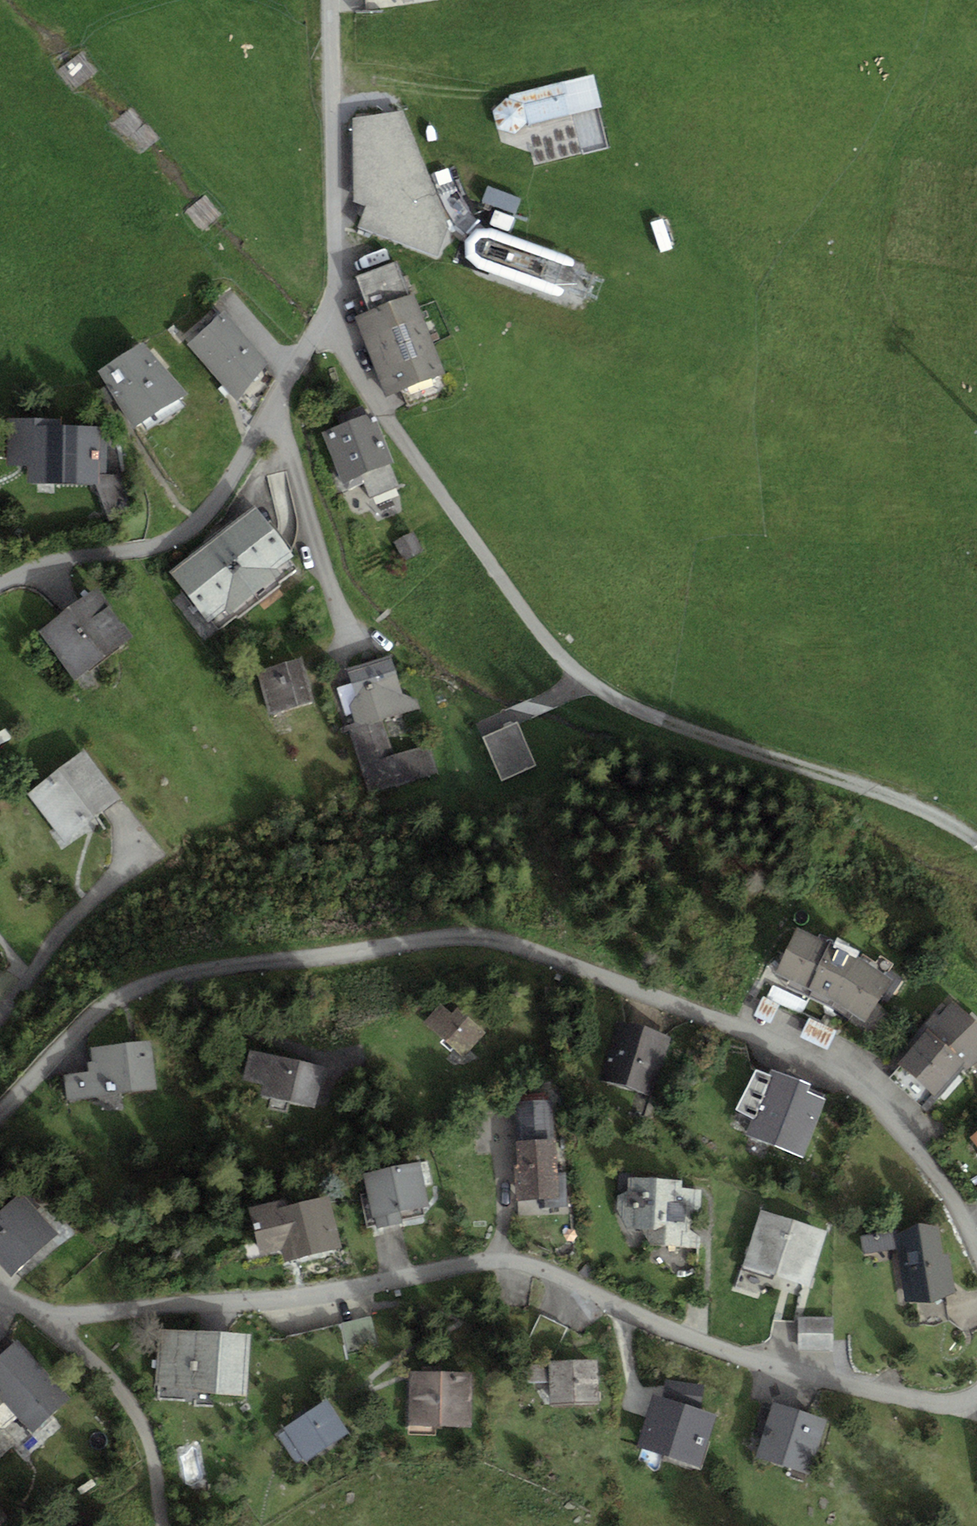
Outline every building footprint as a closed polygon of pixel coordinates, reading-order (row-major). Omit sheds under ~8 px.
[(509,99),(506,98),(493,111),(498,129),(516,133),(529,120),(530,123),(574,113),(566,80),(510,94),(509,99)] [(358,226),(439,258),(449,229),(403,110),(353,118),(354,201),(366,206),(358,226)] [(521,198),(488,186),(482,200),(516,213),(521,198)] [(514,217),(495,210),(490,224),(509,231),(514,217)] [(673,248),(663,218),(651,222),(661,252),(673,248)] [(575,258),(491,229),(476,229),(465,241),(466,256),(478,267),(562,297),(575,258)] [(368,310),(409,295),(396,260),(355,276),(368,310)] [(409,295),(368,310),(355,315),(386,395),(444,373),(414,293),(409,295)] [(223,311),(187,343),(238,400),(268,361),(223,311)] [(187,392),(144,343),(99,371),(133,426),(187,392)] [(373,412),(323,432),(343,482),(393,462),(373,412)] [(61,419),(8,417),(7,464),(28,465),(28,481),(95,483),(109,520),(130,507),(127,474),(107,473),(108,426),(60,424),(61,419)] [(255,504),(168,570),(208,622),(226,608),(229,612),(281,572),(277,567),(293,554),(255,504)] [(413,531),(394,541),(404,561),(423,551),(413,531)] [(39,630),(76,679),(133,636),(96,587),(39,630)] [(390,654),(347,668),(357,697),(350,705),(356,722),(347,725),(370,795),(437,773),(427,743),(394,754),(383,719),(420,707),(417,698),(403,693),(390,654)] [(300,658),(257,670),(270,714),(313,701),(300,658)] [(517,721),(482,736),(502,780),(536,764),(517,721)] [(84,750),(27,794),(63,841),(121,797),(84,750)] [(775,973),(808,989),(830,943),(798,927),(775,973)] [(808,989),(835,1002),(860,957),(830,943),(808,989)] [(893,979),(860,957),(835,1002),(865,1020),(893,979)] [(446,998),(424,1022),(462,1057),(484,1032),(446,998)] [(888,1077),(927,1110),(963,1067),(967,1069),(976,1061),(976,1023),(952,1001),(940,1014),(935,1011),(920,1028),(925,1032),(888,1077)] [(673,1037),(619,1021),(601,1079),(655,1095),(673,1037)] [(810,1022),(805,1035),(828,1046),(834,1032),(810,1022)] [(151,1040),(91,1048),(92,1060),(87,1061),(88,1071),(64,1074),(67,1099),(157,1088),(151,1040)] [(325,1066),(250,1049),(243,1079),(263,1084),(260,1094),(316,1106),(325,1066)] [(810,1084),(771,1069),(770,1073),(756,1068),(735,1108),(752,1116),(745,1134),(803,1157),(826,1099),(807,1091),(810,1084)] [(552,1099),(515,1102),(519,1163),(514,1163),(517,1200),(539,1199),(539,1207),(567,1206),(565,1172),(557,1172),(552,1099)] [(420,1161),(364,1173),(373,1218),(375,1217),(377,1227),(402,1221),(400,1211),(429,1204),(420,1161)] [(626,1228),(642,1228),(654,1229),(666,1224),(667,1201),(682,1201),(682,1187),(682,1179),(628,1177),(628,1190),(617,1195),(616,1208),(626,1228)] [(702,1188),(682,1187),(682,1201),(667,1201),(666,1224),(654,1229),(642,1228),(650,1244),(699,1246),(702,1188)] [(0,1210),(0,1263),(10,1274),(58,1231),(21,1191),(0,1210)] [(285,1198),(249,1206),(260,1254),(283,1248),(286,1260),(341,1247),(329,1195),(286,1205),(285,1198)] [(827,1230),(760,1209),(743,1266),(809,1286),(827,1230)] [(896,1248),(905,1300),(956,1292),(950,1253),(943,1254),(939,1225),(861,1237),(863,1253),(896,1248)] [(833,1315),(798,1316),(799,1349),(833,1348),(833,1315)] [(250,1333),(159,1328),(156,1384),(247,1396),(250,1333)] [(17,1441),(5,1428),(18,1417),(33,1433),(71,1397),(16,1339),(0,1354),(0,1457),(17,1441)] [(598,1359),(527,1361),(527,1383),(550,1382),(550,1404),(599,1403),(598,1359)] [(472,1373),(410,1371),(408,1425),(471,1427),(472,1373)] [(717,1414),(653,1394),(637,1446),(702,1466),(717,1414)] [(328,1398),(284,1427),(286,1431),(279,1436),(297,1462),(304,1457),(306,1460),(350,1432),(328,1398)] [(827,1419),(774,1401),(756,1456),(809,1473),(827,1419)]
